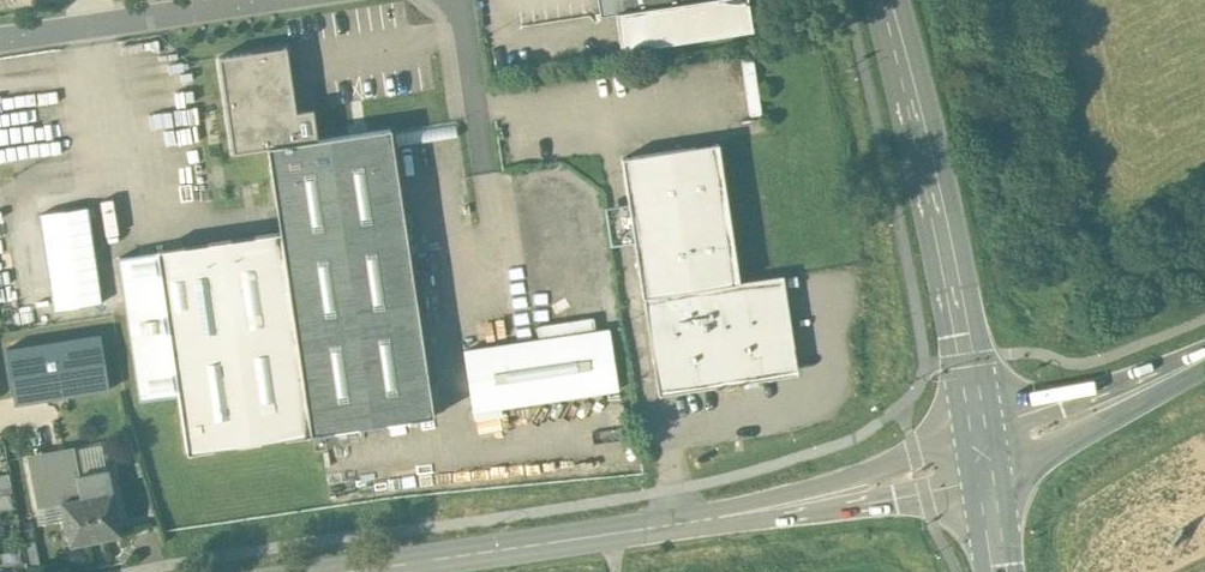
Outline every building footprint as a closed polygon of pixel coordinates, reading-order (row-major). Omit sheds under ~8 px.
[(617,12),(638,9),(695,0),(615,0),(617,12)] [(638,9),(644,46),(753,30),(749,0),(695,0),(638,9)] [(622,50),(644,46),(638,9),(617,12),(615,13),(622,50)] [(287,45),(218,56),(232,153),(268,148),(317,139),(313,108),(296,111),(287,45)] [(280,231),(310,434),(434,415),(391,128),(317,139),(268,148),(280,231)] [(718,142),(622,157),(659,395),(689,390),(688,385),(792,369),(782,301),(787,300),(783,275),(739,281),(718,142)] [(55,308),(101,302),(88,208),(42,215),(55,308)] [(311,434),(280,231),(158,250),(179,395),(188,452),(311,434)] [(158,250),(120,256),(141,400),(179,395),(158,250)] [(609,329),(464,351),(473,410),(618,388),(609,329)] [(91,497),(72,500),(79,542),(130,534),(120,465),(87,470),(91,497)] [(15,503),(6,469),(0,471),(0,506),(15,503)]
